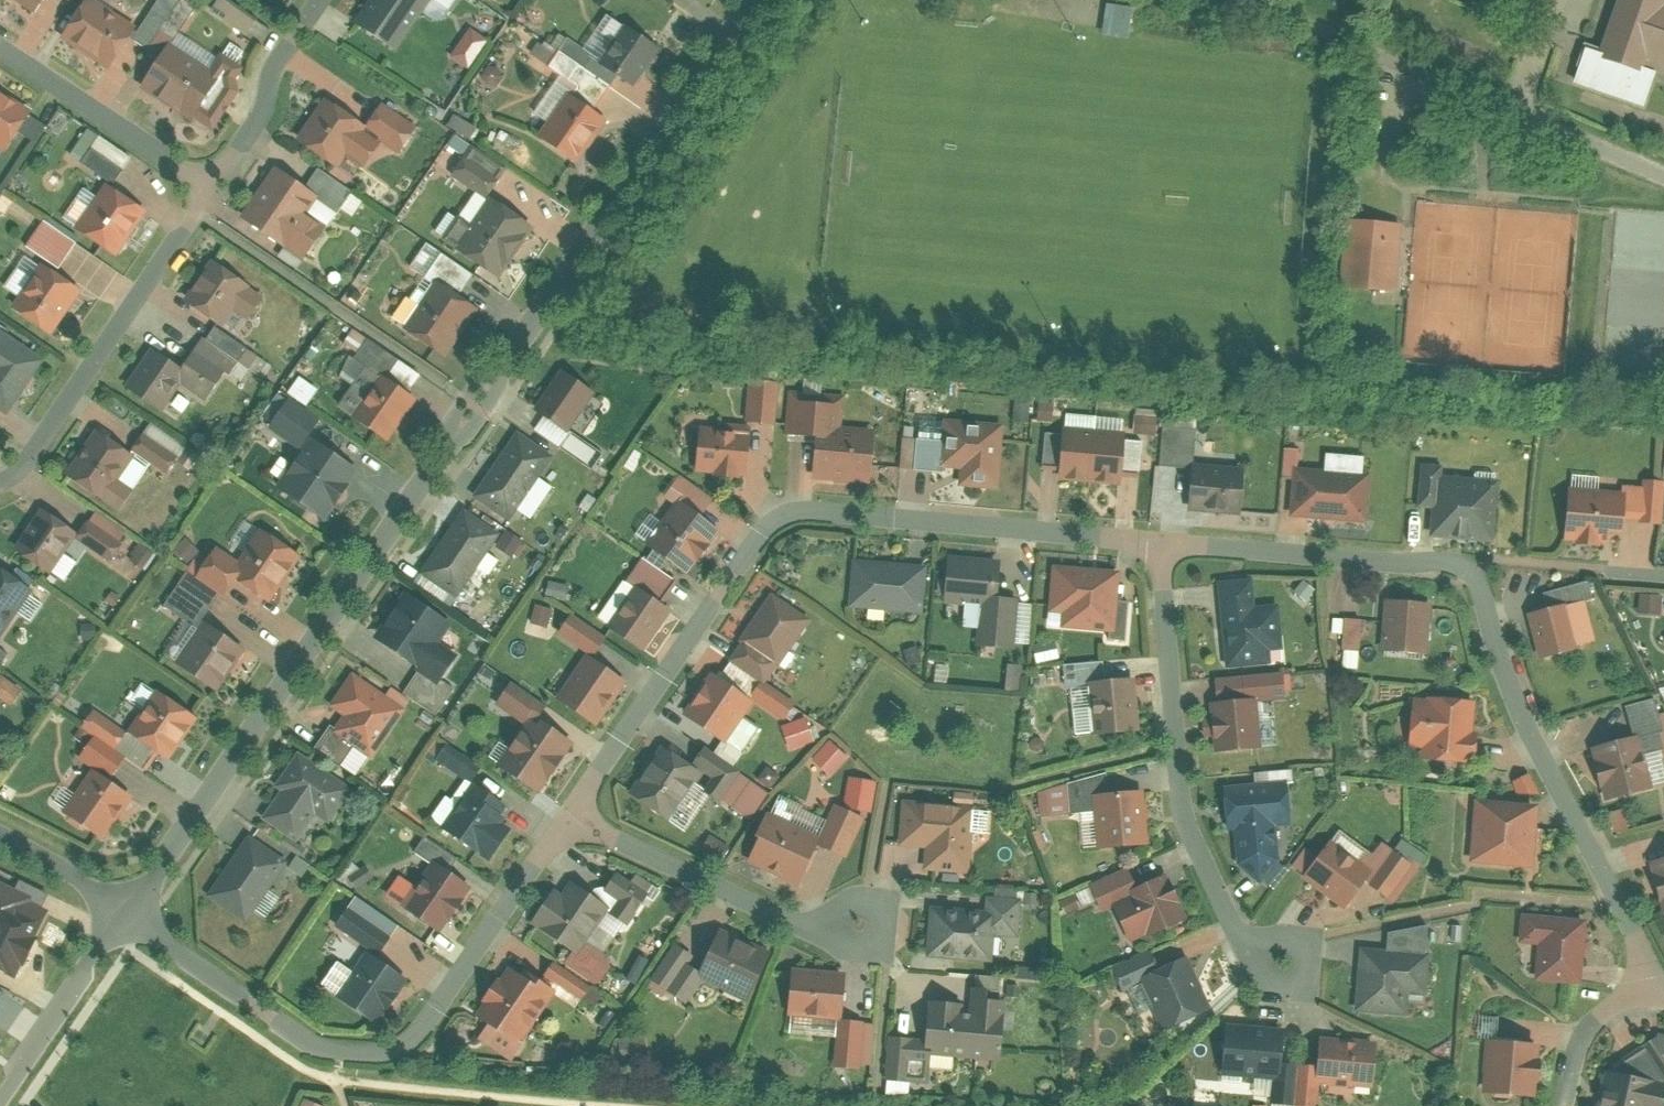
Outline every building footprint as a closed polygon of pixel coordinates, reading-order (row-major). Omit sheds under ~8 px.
[(32,13),(40,0),(10,0),(32,13)] [(60,40),(109,70),(136,27),(93,0),(85,0),(60,40)] [(254,36),(265,21),(237,0),(227,0),(219,11),(254,36)] [(354,22),(396,51),(431,0),(369,0),(354,22)] [(450,9),(456,0),(436,0),(450,9)] [(1124,0),(1107,0),(1102,25),(1132,30),(1137,2),(1124,0)] [(1605,60),(1602,68),(1642,82),(1646,70),(1662,75),(1663,76),(1663,0),(1625,0),(1605,60)] [(553,40),(551,44),(609,84),(617,73),(631,83),(658,44),(608,10),(583,47),(560,31),(553,40)] [(456,56),(474,69),(495,40),(477,27),(456,56)] [(549,117),(539,131),(579,158),(607,116),(593,107),(609,84),(551,44),(543,38),(533,52),(562,72),(537,108),(549,117)] [(168,45),(138,91),(190,125),(192,122),(211,135),(238,94),(236,80),(243,70),(221,55),(210,72),(168,45)] [(1602,68),(1605,60),(1583,45),(1570,85),(1643,109),(1662,75),(1646,70),(1642,82),(1602,68)] [(0,91),(0,144),(10,150),(34,111),(0,91)] [(326,98),(297,138),(337,166),(346,154),(364,166),(382,141),(403,156),(422,129),(383,101),(365,126),(326,98)] [(455,114),(448,125),(470,138),(477,126),(455,114)] [(503,165),(456,135),(451,142),(467,151),(451,175),(473,190),(458,213),(447,206),(430,232),(497,276),(528,229),(481,198),(503,165)] [(64,226),(121,264),(156,211),(119,186),(136,162),(102,140),(82,170),(111,189),(101,204),(86,194),(64,226)] [(306,259),(354,190),(319,165),(304,186),(274,165),(240,213),(306,259)] [(1400,222),(1344,217),(1338,288),(1394,292),(1400,222)] [(67,269),(84,242),(50,220),(32,246),(67,269)] [(473,270),(425,237),(405,265),(421,275),(393,316),(443,351),(472,309),(454,297),(473,270)] [(270,292),(212,256),(188,296),(246,332),(270,292)] [(83,284),(41,258),(12,305),(55,331),(83,284)] [(248,342),(217,324),(208,338),(239,357),(248,342)] [(10,415),(47,360),(0,328),(0,408),(10,415)] [(419,373),(354,330),(346,342),(358,350),(342,374),(354,382),(337,406),(386,439),(415,396),(407,391),(419,373)] [(153,348),(129,385),(166,410),(182,386),(208,404),(236,360),(203,338),(184,367),(153,348)] [(537,427),(595,466),(604,453),(569,429),(595,392),(560,368),(532,408),(544,417),(537,427)] [(299,376),(288,391),(308,405),(318,389),(299,376)] [(320,418),(287,396),(267,425),(300,447),(273,487),(323,521),(357,470),(308,436),(320,418)] [(1141,432),(1164,435),(1167,411),(1144,408),(1141,432)] [(1009,420),(948,414),(943,468),(965,470),(964,482),(1002,486),(1009,420)] [(148,420),(129,447),(134,451),(150,461),(165,471),(184,444),(148,420)] [(129,447),(91,422),(59,471),(118,509),(132,487),(117,477),(134,451),(129,447)] [(699,422),(695,469),(748,474),(753,428),(699,422)] [(877,428),(816,422),(811,479),(871,485),(877,428)] [(517,428),(471,496),(510,522),(519,507),(531,515),(550,486),(535,477),(552,452),(517,428)] [(1090,481),(1093,434),(1066,432),(1062,479),(1090,481)] [(1124,437),(1093,434),(1090,481),(1119,484),(1124,437)] [(185,447),(177,458),(189,467),(197,455),(185,447)] [(117,477),(132,487),(150,461),(134,451),(117,477)] [(1250,466),(1196,460),(1191,505),(1245,510),(1250,466)] [(1372,469),(1298,463),(1294,513),(1368,519),(1372,469)] [(1502,474),(1419,466),(1416,503),(1434,505),(1431,529),(1496,535),(1502,474)] [(1659,486),(1562,483),(1560,542),(1625,544),(1626,518),(1658,519),(1659,486)] [(679,488),(643,541),(680,566),(716,512),(679,488)] [(83,534),(43,508),(18,547),(65,577),(87,544),(116,563),(128,543),(123,540),(129,531),(98,511),(83,534)] [(498,532),(462,508),(420,573),(455,597),(498,532)] [(301,555),(259,527),(238,557),(217,543),(196,575),(221,591),(223,593),(234,577),(270,601),(301,555)] [(519,543),(505,534),(496,548),(510,557),(519,543)] [(643,558),(599,618),(654,658),(684,618),(660,600),(674,581),(643,558)] [(927,566),(858,558),(853,601),(922,609),(927,566)] [(1123,569),(1056,564),(1051,630),(1118,634),(1123,569)] [(0,565),(0,631),(31,586),(0,565)] [(999,571),(947,566),(944,603),(981,606),(997,596),(999,571)] [(187,617),(163,653),(219,690),(246,648),(202,619),(221,591),(196,575),(187,569),(165,602),(187,617)] [(1251,586),(1224,588),(1230,659),(1275,656),(1274,644),(1287,643),(1284,606),(1253,609),(1251,586)] [(404,590),(373,636),(419,668),(403,692),(412,698),(438,715),(457,687),(444,678),(458,656),(435,640),(449,620),(404,590)] [(1643,611),(1663,615),(1663,595),(1647,592),(1643,611)] [(775,594),(734,657),(769,679),(810,616),(775,594)] [(997,596),(981,606),(978,647),(1016,650),(1018,599),(997,596)] [(1432,604),(1385,600),(1381,651),(1427,655),(1432,604)] [(536,620),(557,628),(564,610),(542,603),(536,620)] [(1567,605),(1528,616),(1539,659),(1578,648),(1567,605)] [(1348,641),(1348,650),(1369,650),(1370,617),(1334,616),(1333,641),(1348,641)] [(588,643),(554,699),(594,724),(629,668),(588,643)] [(0,664),(8,652),(0,647),(0,664)] [(1017,663),(1013,688),(1023,690),(1027,665),(1017,663)] [(2,673),(0,675),(0,692),(13,702),(23,688),(2,673)] [(712,673),(688,713),(728,737),(752,697),(712,673)] [(384,694),(352,674),(332,706),(344,714),(337,725),(331,722),(314,747),(343,765),(354,747),(373,759),(412,698),(403,692),(391,684),(384,694)] [(1289,675),(1215,681),(1220,749),(1263,746),(1259,699),(1291,697),(1289,675)] [(1136,678),(1098,680),(1101,730),(1139,728),(1136,678)] [(144,705),(130,727),(172,754),(198,714),(144,681),(133,698),(144,705)] [(521,725),(492,767),(538,799),(584,733),(509,681),(492,705),(521,725)] [(1476,700),(1417,695),(1413,753),(1471,758),(1476,700)] [(128,729),(93,707),(83,722),(118,745),(128,729)] [(126,756),(94,736),(82,755),(113,775),(126,756)] [(818,758),(837,777),(856,757),(837,739),(818,758)] [(1639,739),(1592,752),(1607,802),(1654,789),(1639,739)] [(449,743),(440,756),(469,776),(478,763),(449,743)] [(701,774),(662,749),(631,799),(670,823),(701,774)] [(354,788),(298,750),(275,783),(282,788),(264,815),(299,838),(318,811),(332,821),(354,788)] [(107,836),(135,795),(115,782),(97,770),(66,815),(82,826),(85,821),(107,836)] [(453,815),(445,828),(492,860),(510,833),(495,824),(493,813),(504,800),(476,780),(464,800),(457,800),(451,808),(453,815)] [(1291,783),(1224,787),(1225,821),(1237,821),(1240,862),(1268,882),(1281,865),(1279,820),(1293,819),(1291,783)] [(1143,790),(1101,794),(1105,848),(1148,844),(1143,790)] [(978,803),(906,799),(904,843),(931,845),(930,871),(974,874),(978,803)] [(1541,803),(1479,800),(1476,860),(1538,863),(1541,803)] [(826,835),(773,809),(751,854),(804,879),(826,835)] [(253,837),(212,895),(252,923),(293,865),(253,837)] [(1377,868),(1333,838),(1306,877),(1351,907),(1377,868)] [(438,862),(409,906),(417,912),(416,914),(440,930),(453,909),(457,912),(466,897),(462,895),(470,883),(449,869),(438,862)] [(1648,867),(1663,918),(1663,862),(1648,867)] [(368,864),(350,875),(357,886),(375,875),(368,864)] [(1171,873),(1115,894),(1132,939),(1188,917),(1171,873)] [(538,926),(535,930),(576,956),(609,906),(570,880),(562,893),(552,887),(530,921),(538,926)] [(0,885),(0,970),(13,975),(44,905),(0,885)] [(400,928),(355,899),(338,925),(384,954),(400,928)] [(997,912),(935,910),(934,956),(995,958),(997,912)] [(1592,918),(1518,912),(1516,945),(1544,947),(1541,980),(1587,983),(1592,918)] [(770,952),(722,931),(703,974),(750,995),(770,952)] [(1436,952),(1365,942),(1357,999),(1409,1006),(1412,989),(1431,992),(1436,952)] [(375,952),(343,998),(375,1021),(389,1001),(394,1004),(404,989),(400,986),(407,975),(375,952)] [(1185,957),(1146,974),(1167,1023),(1206,1006),(1185,957)] [(543,982),(510,960),(474,1013),(486,1021),(476,1036),(510,1059),(562,982),(583,996),(591,986),(556,962),(543,982)] [(846,972),(795,969),(792,1016),(843,1019),(846,972)] [(13,1030),(24,1001),(5,995),(0,1008),(0,1026),(13,1030)] [(1003,1004),(934,998),(930,1054),(999,1060),(1003,1004)] [(1285,1028),(1227,1023),(1223,1072),(1281,1077),(1285,1028)] [(1377,1040),(1324,1033),(1318,1074),(1372,1081),(1377,1040)] [(1538,1045),(1484,1040),(1479,1087),(1534,1092),(1538,1045)] [(1605,1073),(1598,1105),(1659,1105),(1663,1085),(1605,1073)] [(307,1105),(332,1105),(333,1104),(309,1097),(307,1105)]
